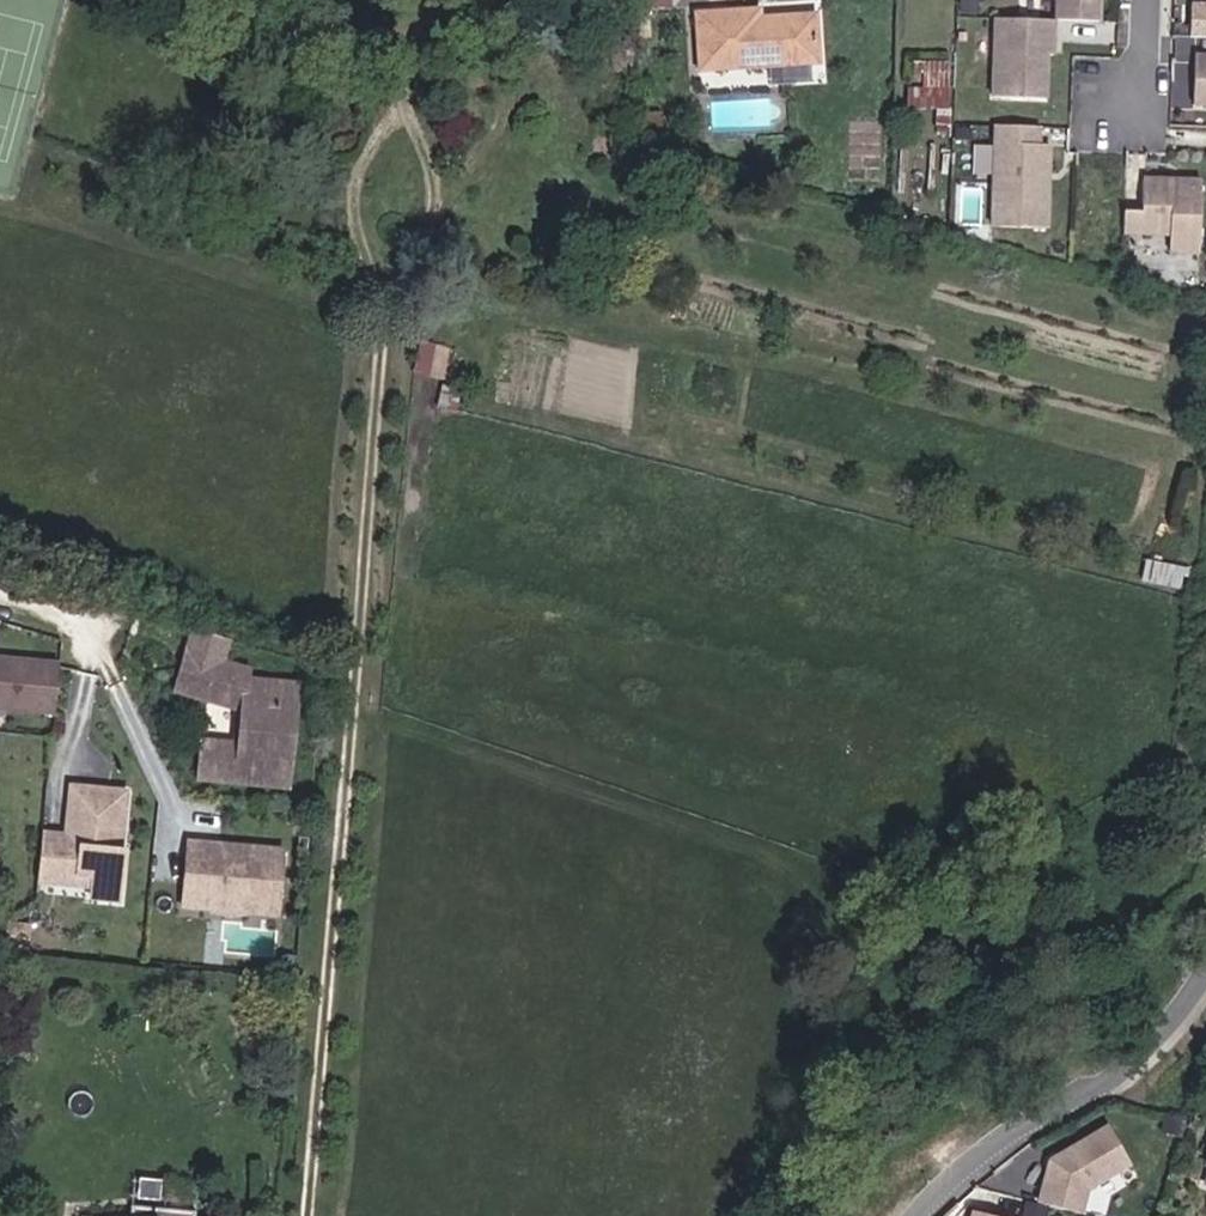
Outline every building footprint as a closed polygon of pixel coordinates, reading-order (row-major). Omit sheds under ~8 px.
[(1099,0),(1056,0),(1055,18),(1098,20),(1099,0)] [(1190,3),(1189,35),(1205,36),(1205,4),(1190,3)] [(818,62),(814,15),(759,19),(758,10),(696,14),(700,70),(818,62)] [(1045,97),(1047,51),(1053,51),(1055,18),(995,15),(992,95),(1045,97)] [(1194,53),(1193,103),(1205,104),(1205,54),(1194,53)] [(948,75),(949,63),(914,61),(913,72),(948,75)] [(808,79),(806,65),(771,68),(772,82),(808,79)] [(945,108),(946,91),(909,90),(909,107),(945,108)] [(1045,226),(1048,143),(1038,142),(1038,125),(994,123),(990,224),(1045,226)] [(1196,250),(1199,179),(1140,177),(1139,209),(1121,208),(1120,230),(1167,232),(1166,249),(1196,250)] [(288,789),(297,687),(247,683),(248,671),(221,663),(228,640),(193,630),(186,654),(209,660),(199,694),(244,707),(240,751),(203,747),(200,781),(288,789)] [(209,660),(186,654),(174,694),(236,712),(233,743),(203,741),(203,747),(240,751),(244,707),(199,694),(209,660)] [(54,713),(59,664),(0,658),(0,708),(54,713)] [(81,787),(71,786),(66,835),(72,835),(82,826),(88,832),(99,821),(99,819),(80,799),(81,787)] [(120,851),(126,791),(81,787),(80,799),(99,819),(99,821),(88,832),(82,826),(72,835),(66,835),(42,833),(38,881),(59,883),(60,873),(93,876),(92,886),(91,897),(119,900),(124,851),(120,851)] [(277,917),(283,852),(220,845),(219,852),(208,851),(209,845),(189,842),(182,908),(208,910),(209,900),(253,904),(252,915),(277,917)] [(93,876),(60,873),(59,883),(92,886),(93,876)] [(1129,1164),(1107,1126),(1056,1156),(1058,1161),(1046,1168),(1037,1204),(1080,1214),(1087,1189),(1129,1164)] [(196,1212),(131,1205),(130,1215),(195,1215),(196,1212)]
